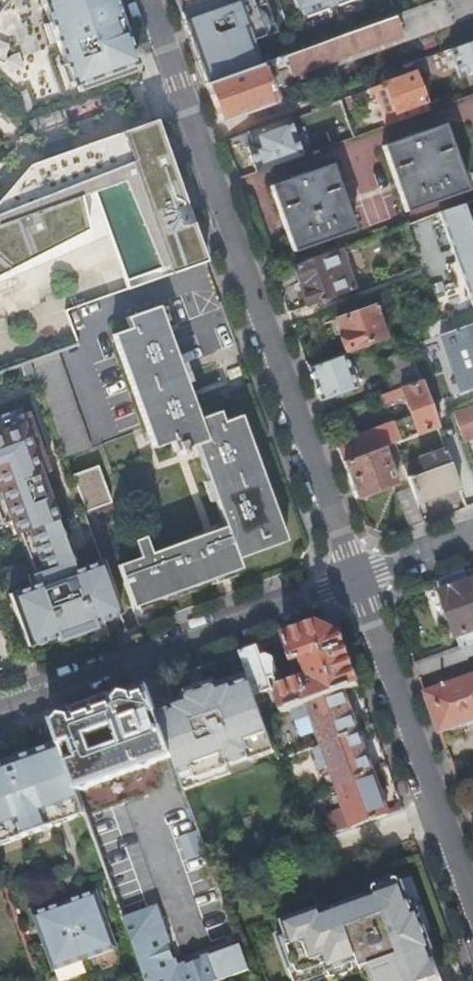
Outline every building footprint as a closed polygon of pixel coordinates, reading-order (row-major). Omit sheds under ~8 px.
[(70,86),(134,63),(111,0),(39,0),(70,86)] [(183,20),(193,49),(198,63),(206,85),(260,66),(266,64),(262,54),(256,56),(251,41),(264,36),(267,25),(263,14),(254,8),(251,0),(239,0),(232,2),(231,0),(176,0),(183,20)] [(472,16),(472,11),(469,0),(439,0),(393,17),(325,42),(281,58),(289,82),(472,16)] [(297,8),(298,7),(299,9),(301,8),(304,17),(350,0),(294,0),(297,8)] [(447,50),(458,79),(472,74),(472,41),(447,50)] [(275,87),(289,82),(281,58),(266,64),(260,66),(268,89),(275,86),(275,87)] [(280,100),(275,87),(275,86),(268,89),(260,66),(206,85),(220,122),(280,100)] [(429,111),(415,73),(385,84),(372,88),(386,126),(400,121),(429,111)] [(334,90),(330,81),(318,85),(322,95),(334,90)] [(341,100),(320,107),(313,110),(318,125),(346,115),(341,100)] [(354,138),(346,115),(318,125),(327,148),(354,138)] [(66,241),(86,230),(79,197),(90,194),(96,207),(107,237),(123,282),(126,290),(206,262),(156,123),(26,169),(0,197),(0,276),(66,241)] [(280,129),(277,123),(247,134),(251,146),(246,147),(253,166),(289,154),(282,135),(280,129)] [(382,146),(406,213),(467,191),(443,124),(382,146)] [(287,126),(280,129),(282,135),(289,132),(287,126)] [(251,146),(247,134),(242,135),(246,147),(251,146)] [(293,253),(354,231),(331,165),(270,186),(293,253)] [(0,276),(0,283),(107,237),(96,207),(90,194),(79,197),(86,230),(66,241),(0,276)] [(462,206),(439,214),(451,249),(446,251),(448,257),(453,256),(472,309),(472,308),(472,235),(462,206)] [(434,242),(425,219),(405,226),(409,236),(414,250),(434,242)] [(409,236),(405,226),(394,231),(397,240),(409,236)] [(340,250),(293,267),(307,307),(355,290),(340,250)] [(449,317),(455,315),(450,303),(435,308),(439,321),(449,317)] [(115,565),(131,608),(240,568),(236,558),(285,541),(240,416),(222,422),(217,411),(198,418),(182,374),(187,372),(186,370),(181,372),(157,305),(125,317),(128,327),(110,334),(151,447),(169,441),(173,452),(178,450),(180,455),(187,452),(185,447),(193,445),(209,489),(203,491),(204,493),(210,491),(222,526),(148,553),(142,536),(131,540),(137,557),(115,565)] [(347,351),(386,337),(375,307),(335,321),(340,335),(341,334),(347,351)] [(449,317),(454,331),(440,336),(461,392),(472,388),(472,308),(472,309),(455,315),(449,317)] [(368,357),(365,348),(309,368),(320,401),(356,388),(346,359),(353,357),(355,362),(368,357)] [(419,382),(408,351),(381,361),(392,392),(419,382)] [(55,353),(28,363),(62,457),(89,447),(55,353)] [(419,382),(392,392),(379,396),(382,403),(402,396),(409,415),(335,442),(343,463),(384,448),(395,444),(436,429),(419,382)] [(462,443),(472,439),(472,405),(451,413),(462,443)] [(1,522),(6,520),(11,534),(25,529),(39,569),(24,575),(28,585),(6,593),(25,646),(54,635),(56,640),(92,626),(90,622),(101,618),(119,612),(105,575),(100,559),(82,566),(73,569),(38,473),(46,470),(24,411),(11,417),(9,411),(0,415),(0,519),(1,522)] [(403,468),(395,444),(384,448),(393,472),(403,468)] [(343,463),(356,498),(397,483),(397,481),(393,472),(384,448),(343,463)] [(459,490),(444,448),(421,458),(426,473),(412,478),(411,475),(406,476),(411,488),(417,505),(459,490)] [(68,474),(81,510),(107,500),(94,464),(68,474)] [(410,529),(424,524),(417,505),(411,488),(397,492),(410,529)] [(472,642),(472,580),(470,581),(466,571),(455,575),(442,579),(446,590),(442,591),(458,635),(462,634),(466,645),(472,642)] [(342,689),(358,683),(339,632),(318,623),(278,637),(280,644),(290,650),(292,658),(290,659),(294,671),(305,667),(309,676),(281,687),(278,694),(283,710),(307,702),(342,689)] [(466,645),(415,663),(419,675),(468,657),(468,656),(472,654),(472,642),(466,645)] [(261,655),(257,645),(240,651),(249,675),(259,702),(267,700),(264,692),(273,689),(270,678),(275,677),(278,671),(273,656),(266,654),(261,655)] [(171,756),(180,781),(275,747),(264,717),(259,702),(249,675),(154,709),(171,756)] [(440,732),(464,723),(472,720),(472,675),(425,691),(440,732)] [(77,791),(171,756),(154,709),(146,685),(51,719),(59,743),(77,791)] [(323,743),(357,731),(342,689),(307,702),(323,743)] [(464,723),(466,730),(472,728),(472,720),(464,723)] [(337,783),(372,771),(357,731),(323,743),(337,783)] [(52,826),(48,816),(81,804),(77,791),(59,743),(0,764),(0,834),(7,831),(10,841),(52,826)] [(335,831),(387,813),(372,771),(337,783),(348,812),(330,819),(335,831)] [(52,826),(85,814),(81,804),(48,816),(52,826)] [(10,841),(7,831),(0,834),(0,845),(10,841)] [(275,936),(290,977),(304,972),(306,976),(326,969),(327,972),(357,962),(360,970),(369,967),(374,980),(441,980),(430,952),(432,951),(417,910),(412,912),(408,899),(407,899),(400,883),(371,894),(372,895),(322,914),(320,908),(281,922),(285,933),(275,936)] [(107,918),(97,889),(32,913),(43,943),(53,970),(117,947),(107,918)] [(247,970),(238,945),(175,967),(154,907),(122,917),(145,980),(217,980),(247,970)]
